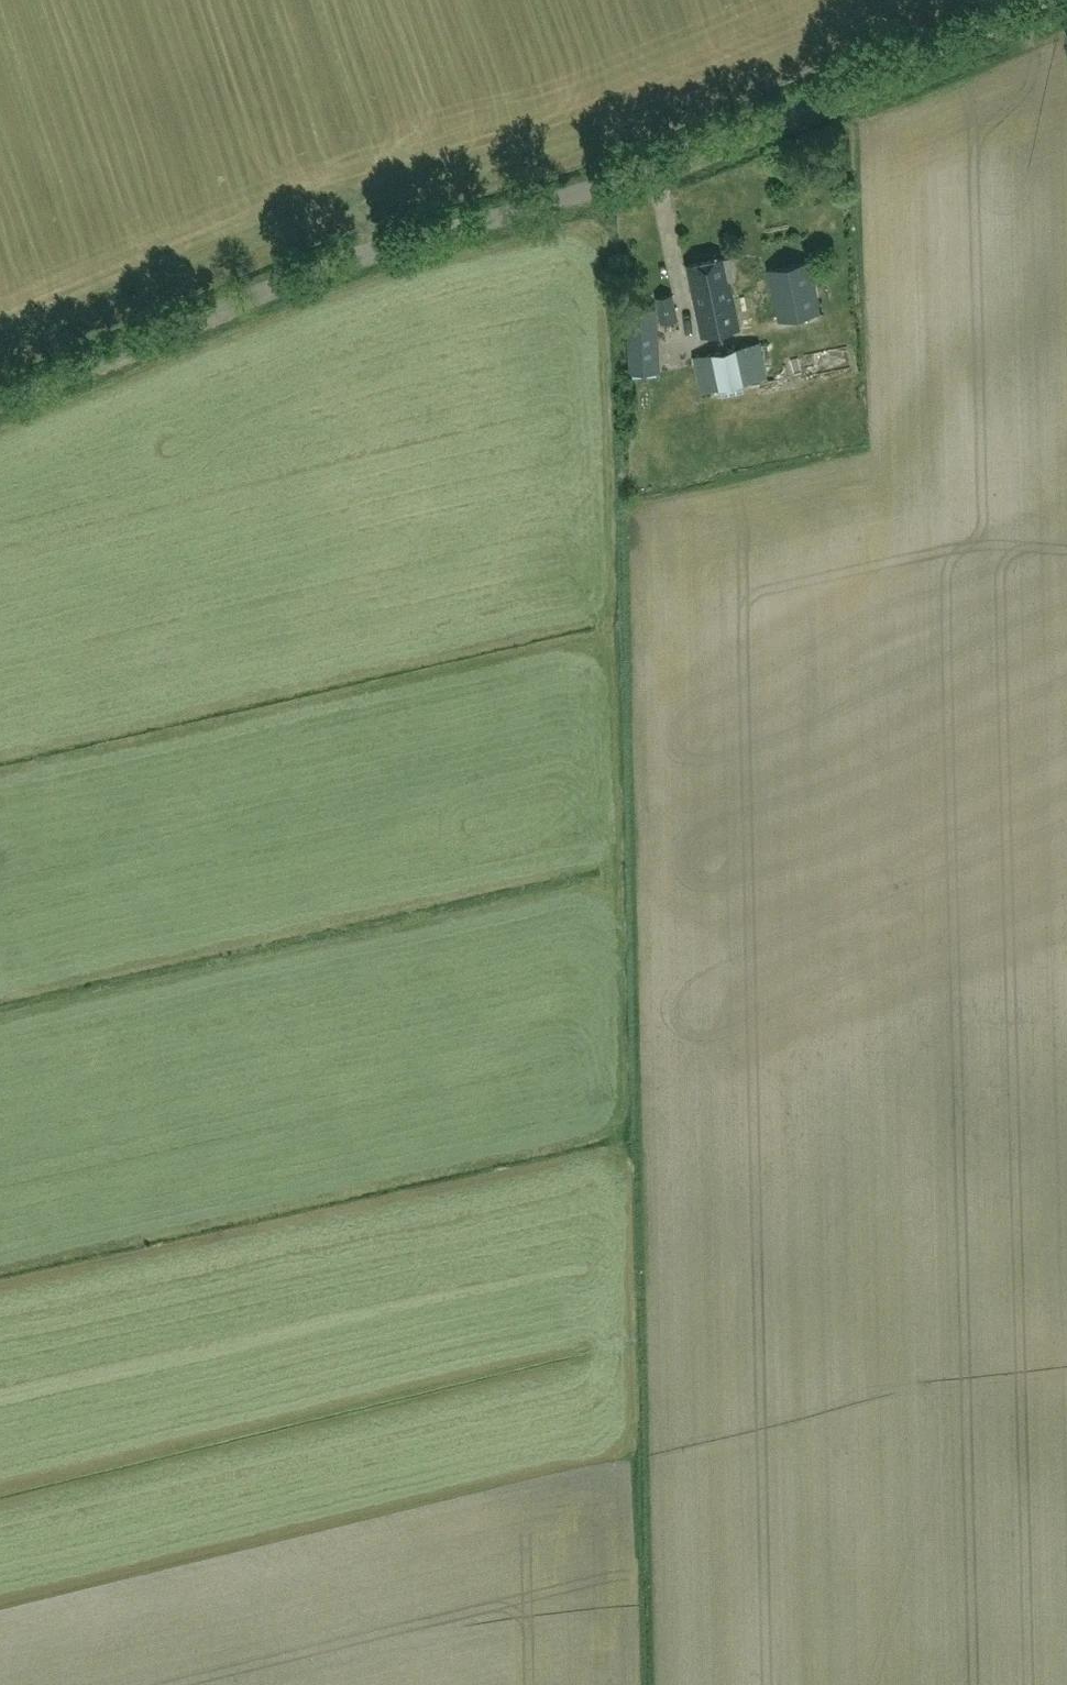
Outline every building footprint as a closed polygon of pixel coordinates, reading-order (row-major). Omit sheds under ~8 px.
[(736,278),(731,256),(689,264),(703,331),(739,324),(730,279),(736,278)] [(821,310),(809,259),(768,268),(780,319),(821,310)] [(672,293),(657,296),(662,322),(678,319),(672,293)] [(659,369),(656,308),(628,309),(631,370),(659,369)] [(767,376),(759,341),(694,355),(702,390),(767,376)]
